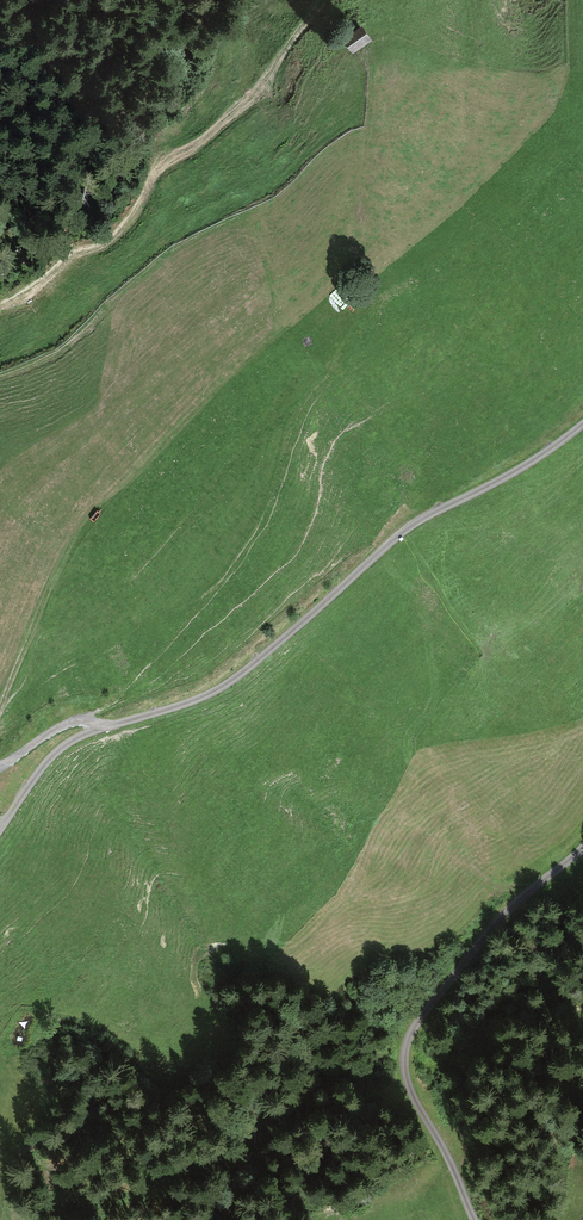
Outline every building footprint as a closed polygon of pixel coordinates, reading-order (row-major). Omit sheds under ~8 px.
[(372,44),(362,29),(343,41),(353,56),(372,44)]
